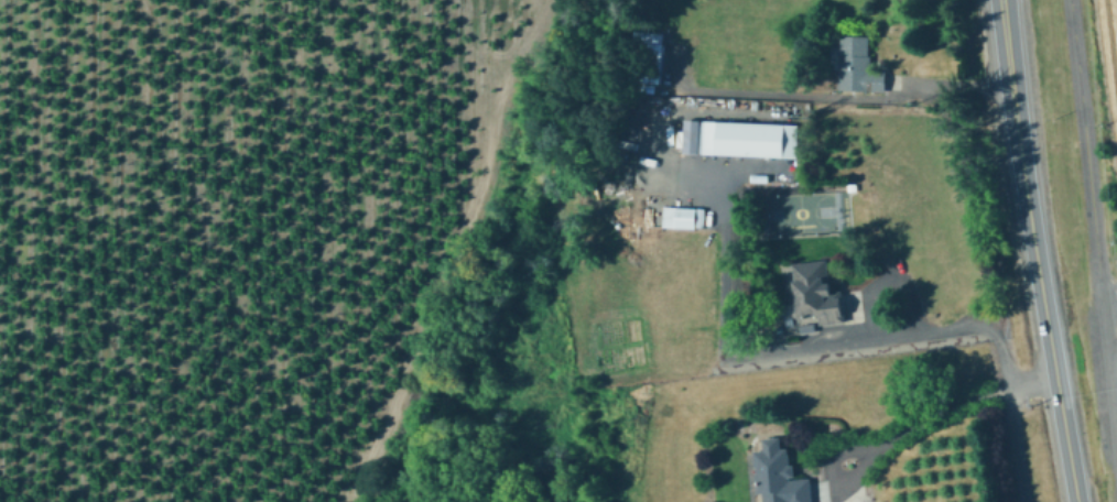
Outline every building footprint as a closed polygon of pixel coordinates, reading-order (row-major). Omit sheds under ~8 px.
[(885,73),(885,90),(841,90),(841,37),(871,37),(871,73),(885,73)] [(666,45),(662,84),(631,80),(633,66),(635,67),(638,42),(666,45)] [(800,126),(798,159),(703,153),(704,140),(700,140),(701,127),(714,119),(800,126)] [(697,209),(696,227),(666,226),(666,208),(697,209)] [(832,262),(833,291),(844,291),(845,321),(821,323),(821,315),(788,317),(788,303),(798,303),(795,263),(832,262)] [(812,478),(814,501),(761,501),(757,443),(787,441),(788,458),(791,458),(792,469),(788,469),(789,480),(812,478)]
